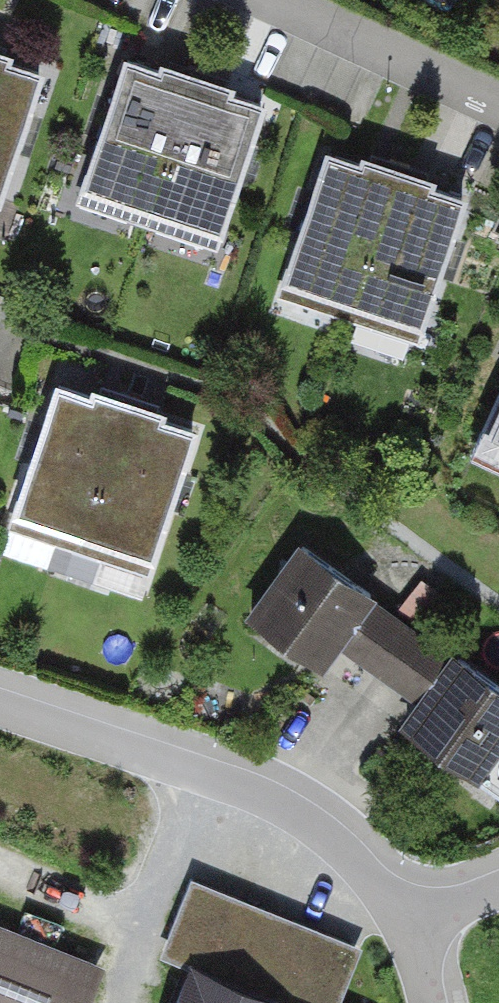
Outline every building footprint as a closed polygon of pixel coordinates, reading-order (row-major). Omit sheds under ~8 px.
[(0,58),(0,207),(46,74),(0,58)] [(197,88),(128,66),(85,197),(155,219),(197,88)] [(266,110),(197,88),(155,219),(224,241),(266,110)] [(284,294),(353,318),(401,181),(332,157),(284,294)] [(353,318),(422,342),(470,205),(401,181),(353,318)] [(130,411),(60,388),(18,518),(88,541),(130,411)] [(468,466),(498,480),(498,397),(468,466)] [(200,434),(130,411),(88,541),(158,563),(200,434)] [(422,636),(303,553),(256,621),(336,676),(349,657),(388,684),(422,636)] [(422,636),(388,684),(419,706),(402,731),(479,785),(498,757),(498,690),(422,636)] [(186,872),(156,946),(299,1002),(336,1002),(361,942),(186,872)] [(99,965),(0,927),(0,1002),(84,1002),(99,965)] [(190,969),(176,1002),(275,1002),(190,969)]
